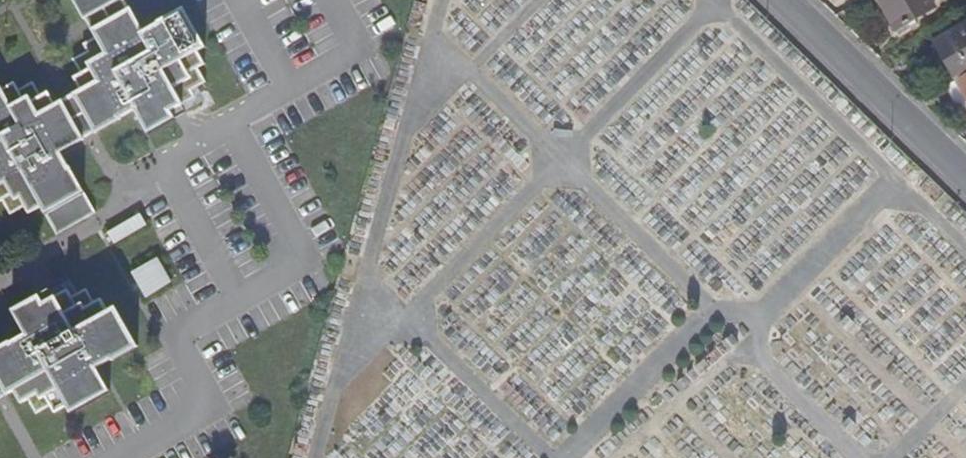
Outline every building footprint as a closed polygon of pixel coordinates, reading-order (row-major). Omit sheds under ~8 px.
[(80,192),(73,197),(59,171),(65,169),(61,161),(56,154),(82,141),(93,135),(87,124),(113,111),(117,118),(133,110),(142,106),(154,129),(173,120),(169,112),(192,100),(188,92),(181,78),(197,70),(204,66),(197,52),(204,49),(188,18),(163,32),(159,25),(146,33),(137,38),(124,14),(129,11),(123,0),(84,0),(92,16),(87,19),(93,31),(97,39),(84,46),(88,54),(74,61),(81,75),(73,79),(80,93),(73,97),(62,103),(54,107),(48,95),(40,99),(26,107),(18,91),(14,83),(0,90),(0,202),(1,202),(9,216),(24,207),(28,215),(40,209),(54,235),(93,215),(80,192)] [(83,20),(83,21),(87,19),(92,16),(84,0),(72,0),(83,20)] [(895,28),(934,7),(930,0),(879,0),(895,28)] [(137,38),(146,33),(133,9),(129,11),(124,14),(137,38)] [(158,23),(159,25),(163,32),(188,18),(183,10),(158,23)] [(958,76),(965,72),(965,21),(936,39),(958,76)] [(181,78),(188,92),(204,84),(197,70),(181,78)] [(958,76),(946,83),(957,101),(961,104),(965,106),(965,72),(958,76)] [(26,107),(40,99),(35,90),(32,84),(18,91),(26,107)] [(147,133),(154,129),(142,106),(133,110),(144,134),(147,133)] [(87,124),(93,135),(119,122),(117,118),(113,111),(87,124)] [(73,197),(80,192),(66,168),(65,169),(59,171),(73,197)] [(161,255),(135,270),(148,294),(174,280),(161,255)] [(4,396),(6,394),(10,392),(17,404),(23,400),(31,414),(46,406),(50,413),(63,406),(67,412),(96,396),(83,373),(91,369),(101,363),(107,360),(103,351),(129,337),(113,309),(104,313),(97,300),(90,304),(76,312),(69,299),(69,298),(65,291),(39,305),(36,298),(17,308),(30,332),(21,337),(6,345),(11,354),(0,360),(0,398),(4,396)] [(76,312),(90,304),(83,291),(77,294),(69,299),(76,312)] [(8,313),(21,337),(30,332),(17,308),(12,311),(8,313)] [(103,351),(107,360),(108,361),(134,347),(129,337),(103,351)] [(6,345),(5,343),(0,346),(0,360),(11,354),(6,345)] [(83,373),(96,396),(104,391),(91,369),(83,373)]
